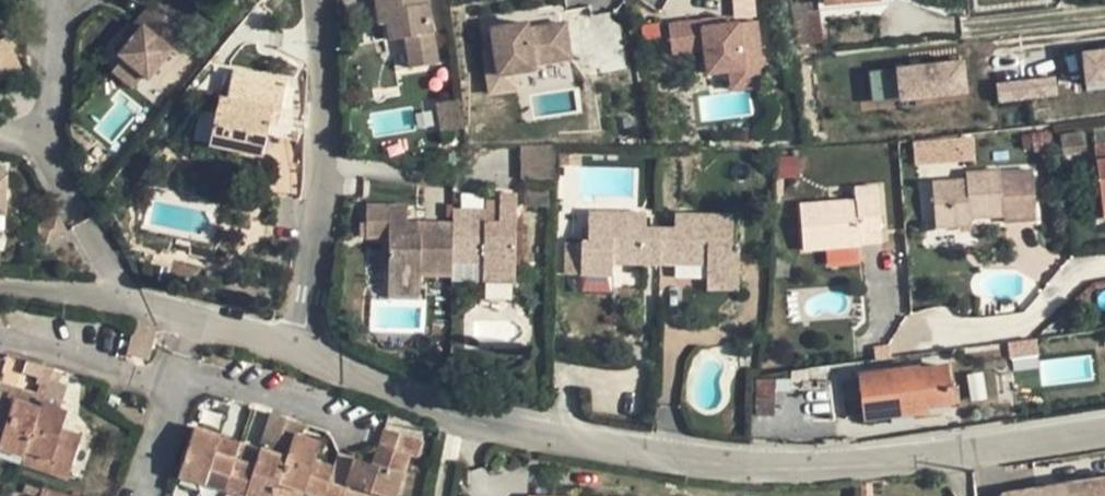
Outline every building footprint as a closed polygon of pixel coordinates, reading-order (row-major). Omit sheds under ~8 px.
[(434,49),(426,0),(376,0),(379,18),(387,16),(388,23),(391,41),(406,38),(409,53),(434,49)] [(822,43),(817,0),(789,0),(794,46),(822,43)] [(177,56),(191,40),(150,6),(136,22),(142,26),(127,44),(118,55),(122,59),(143,77),(148,81),(172,51),(177,56)] [(387,16),(379,18),(380,25),(388,23),(387,16)] [(705,19),(670,22),(673,55),(711,51),(713,74),(730,73),(732,91),(766,88),(760,21),(705,26),(705,19)] [(539,21),(494,27),(502,79),(546,73),(545,66),(579,61),(577,47),(576,36),(574,22),(540,27),(539,21)] [(142,26),(136,22),(121,40),(127,44),(142,26)] [(0,41),(0,79),(22,70),(9,37),(0,41)] [(434,49),(409,53),(411,68),(436,64),(434,49)] [(1079,59),(1083,91),(1104,89),(1104,56),(1079,59)] [(133,89),(143,77),(122,59),(112,71),(133,89)] [(959,66),(859,78),(863,109),(963,97),(959,66)] [(218,98),(209,145),(263,156),(266,138),(298,143),(295,84),(233,71),(227,100),(218,98)] [(994,87),(995,102),(1053,97),(1052,82),(994,87)] [(439,127),(460,126),(459,101),(438,102),(439,127)] [(200,112),(193,140),(207,144),(214,115),(200,112)] [(915,165),(976,160),(974,134),(912,139),(915,165)] [(1103,216),(1104,216),(1104,144),(1094,146),(1103,216)] [(522,147),(522,178),(554,177),(553,147),(522,147)] [(1000,170),(966,173),(966,180),(932,182),(935,228),(971,226),(970,219),(1004,217),(1004,223),(1037,220),(1033,171),(1000,173),(1000,170)] [(800,205),(803,251),(860,246),(859,243),(858,231),(881,230),(877,186),(854,188),(855,200),(800,205)] [(483,273),(516,274),(517,195),(500,194),(500,201),(499,222),(485,222),(486,210),(453,209),(453,222),(452,264),(483,264),(483,273)] [(486,201),(486,210),(485,222),(499,222),(500,201),(486,201)] [(452,277),(452,264),(453,222),(418,222),(417,223),(408,223),(409,205),(366,204),(366,238),(389,238),(388,284),(420,285),(421,276),(452,277)] [(646,228),(646,213),(588,211),(588,242),(581,243),(581,274),(613,275),(612,264),(660,264),(660,228),(646,228)] [(660,228),(660,264),(707,265),(707,279),(739,279),(739,246),(732,247),(733,214),(676,214),(675,228),(660,228)] [(49,219),(59,237),(67,233),(57,215),(49,219)] [(46,245),(59,237),(49,219),(36,227),(46,245)] [(882,241),(881,230),(858,231),(859,243),(882,241)] [(566,275),(581,274),(581,243),(566,242),(566,275)] [(516,274),(483,273),(483,283),(515,283),(516,274)] [(613,275),(581,274),(581,287),(612,287),(613,275)] [(706,290),(738,291),(739,279),(707,279),(706,290)] [(420,285),(388,284),(388,295),(420,295),(420,285)] [(1009,342),(1011,361),(1038,358),(1035,339),(1009,342)] [(946,367),(859,378),(864,417),(925,409),(925,403),(950,400),(946,367)] [(756,381),(756,414),(773,415),(774,382),(756,381)] [(7,420),(13,399),(0,396),(0,418),(7,420)] [(120,399),(110,396),(108,404),(118,407),(120,399)] [(39,408),(13,399),(7,420),(0,418),(0,448),(24,456),(25,452),(39,408)] [(39,408),(25,452),(45,458),(41,470),(52,473),(55,462),(72,468),(80,443),(59,437),(62,429),(67,411),(41,403),(39,408)] [(278,421),(274,432),(293,438),(294,434),(296,427),(278,421)] [(240,442),(194,427),(178,475),(179,476),(204,484),(220,489),(224,491),(240,442)] [(59,437),(80,443),(82,435),(62,429),(59,437)] [(341,495),(376,495),(376,494),(381,495),(396,495),(410,455),(418,457),(423,443),(384,429),(379,444),(386,447),(380,467),(373,464),(354,458),(341,495)] [(278,483),(304,491),(318,495),(341,495),(354,458),(339,453),(334,467),(332,475),(312,468),(315,461),(320,442),(294,434),(293,438),(286,458),(278,483)] [(240,442),(224,491),(240,495),(273,495),(278,483),(286,458),(240,442)] [(386,447),(379,444),(373,464),(380,467),(386,447)] [(22,463),(41,470),(45,458),(25,452),(24,456),(22,463)] [(334,467),(315,461),(312,468),(332,475),(334,467)] [(69,478),(72,468),(55,462),(52,473),(69,478)] [(179,476),(176,486),(201,495),(204,484),(179,476)] [(1012,495),(1104,495),(1104,482),(1012,495)] [(304,491),(278,483),(273,495),(302,495),(304,491)] [(201,495),(200,495),(218,495),(220,489),(204,484),(201,495)] [(41,487),(39,495),(68,495),(41,487)]
